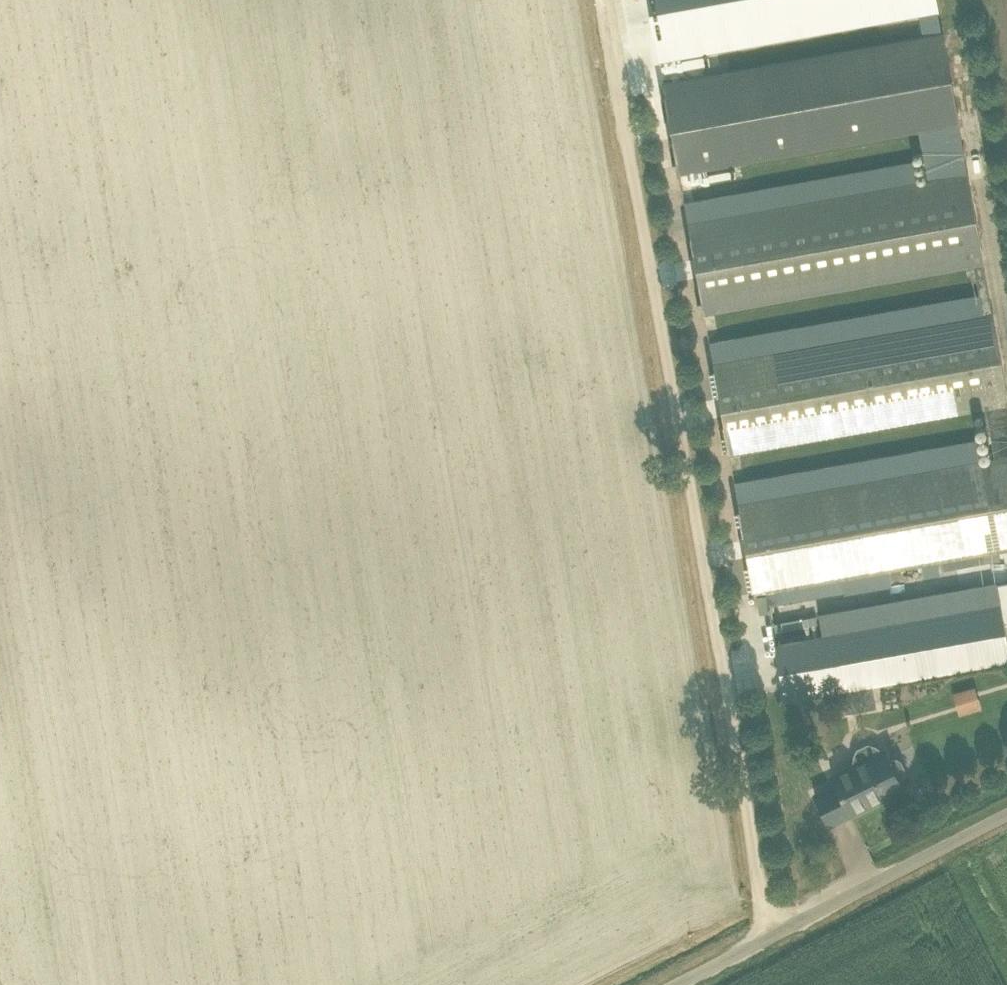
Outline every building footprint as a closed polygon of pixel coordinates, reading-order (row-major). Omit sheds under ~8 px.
[(920,129),(929,180),(958,175),(968,173),(958,122),(959,122),(943,33),(941,33),(936,10),(938,9),(936,0),(648,0),(659,58),(918,12),(924,36),(749,67),(663,83),(679,172),(920,129)] [(729,452),(986,406),(995,458),(975,461),(970,439),(734,480),(754,592),(1006,548),(1006,392),(993,314),(983,262),(984,262),(968,173),(958,175),(916,182),(913,160),(697,200),(685,203),(704,312),(974,264),(979,292),(709,341),(729,452)] [(776,643),(785,699),(834,690),(872,683),(1006,660),(1006,643),(1000,604),(776,643)] [(816,615),(774,623),(775,631),(818,623),(816,615)] [(872,683),(834,690),(838,714),(876,708),(872,683)] [(974,685),(950,691),(957,714),(980,708),(974,685)] [(854,756),(854,763),(832,774),(836,783),(815,793),(829,824),(872,804),(870,801),(901,785),(898,778),(901,776),(904,772),(904,768),(900,760),(897,758),(893,758),(889,760),(884,748),(881,750),(881,748),(875,744),(868,742),(857,748),(854,756)]
